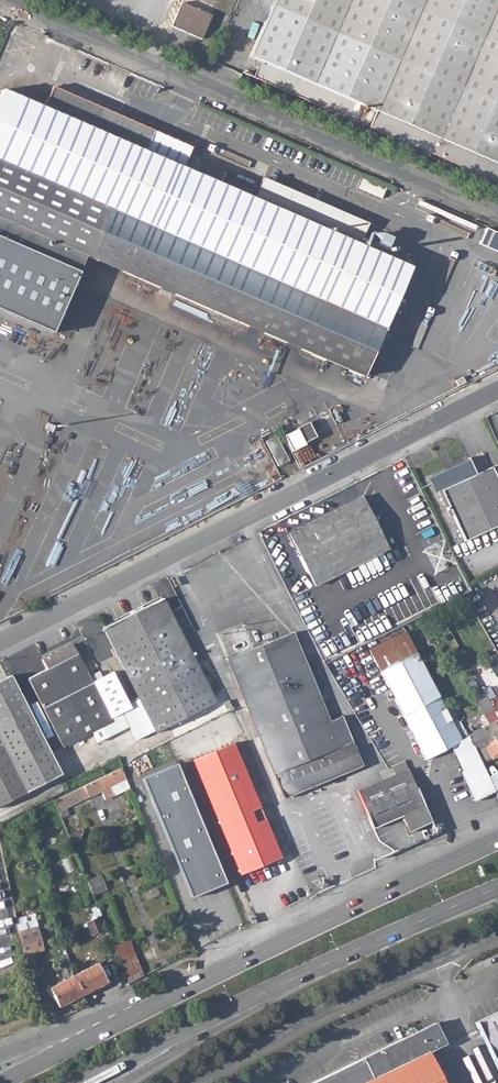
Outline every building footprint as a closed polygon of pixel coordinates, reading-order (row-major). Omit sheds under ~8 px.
[(271,6),(249,56),(262,62),(255,77),(327,108),(369,126),(497,183),(497,0),(273,0),(271,6)] [(182,4),(172,27),(202,40),(212,17),(182,4)] [(0,93),(0,238),(78,271),(86,255),(362,374),(409,267),(358,244),(367,223),(263,177),(259,186),(253,184),(256,177),(241,171),(238,178),(224,172),(219,184),(182,168),(191,147),(52,86),(43,107),(2,90),(0,93)] [(480,245),(497,252),(497,233),(487,228),(480,245)] [(0,238),(0,311),(55,335),(82,273),(78,271),(0,238)] [(313,431),(308,422),(297,427),(304,440),(315,435),(313,431)] [(276,435),(266,440),(272,452),(282,447),(276,435)] [(282,447),(272,452),(277,461),(287,456),(282,447)] [(429,481),(434,492),(437,491),(444,506),(447,505),(449,508),(446,509),(449,516),(452,515),(464,540),(497,524),(497,481),(491,466),(475,473),(470,463),(470,462),(450,471),(429,481)] [(302,561),(313,584),(388,547),(376,524),(363,498),(361,496),(289,532),(288,533),(302,561)] [(132,708),(122,713),(129,727),(131,726),(138,739),(156,730),(157,732),(191,714),(214,703),(208,690),(192,658),(177,630),(162,600),(139,612),(105,629),(142,702),(132,708)] [(369,649),(425,759),(450,746),(460,741),(404,631),(369,649)] [(329,721),(308,673),(292,633),(288,635),(248,651),(229,660),(228,660),(247,706),(285,796),(361,765),(349,736),(341,717),(329,721)] [(129,727),(122,713),(111,719),(92,682),(72,644),(42,659),(47,669),(29,678),(41,701),(64,747),(103,727),(108,737),(129,727)] [(112,671),(92,682),(111,719),(122,713),(132,708),(112,671)] [(0,681),(0,805),(27,792),(61,774),(32,717),(11,676),(0,681)] [(492,709),(483,693),(475,697),(484,713),(492,709)] [(490,700),(495,710),(497,709),(497,703),(495,697),(494,698),(490,700)] [(229,704),(223,708),(226,715),(233,711),(229,704)] [(467,736),(467,737),(473,750),(486,743),(488,745),(485,747),(491,759),(497,756),(497,721),(497,719),(467,736)] [(228,732),(189,748),(242,873),(280,857),(272,838),(253,790),(228,732)] [(460,741),(450,746),(462,771),(460,772),(474,800),(493,791),(479,762),(473,750),(467,737),(460,741)] [(226,882),(176,763),(141,777),(191,897),(226,882)] [(428,817),(407,768),(357,789),(373,826),(402,815),(408,830),(416,827),(416,829),(420,827),(420,826),(430,821),(428,817)] [(71,793),(55,801),(59,811),(67,808),(102,791),(106,799),(114,794),(111,787),(126,780),(123,773),(121,769),(71,793)] [(102,877),(90,880),(93,893),(106,890),(102,877)] [(241,900),(245,911),(251,908),(246,897),(241,900)] [(97,906),(93,908),(96,918),(101,915),(97,906)] [(92,934),(105,928),(100,916),(87,922),(92,934)] [(18,931),(25,964),(27,963),(32,962),(29,953),(43,949),(37,926),(19,931),(18,931)] [(129,940),(114,947),(129,984),(144,976),(129,940)] [(97,964),(74,976),(84,994),(106,982),(104,978),(97,964)] [(84,994),(74,976),(51,988),(60,1006),(84,994)] [(475,1022),(497,1070),(497,1011),(475,1022)] [(428,1051),(445,1042),(435,1022),(310,1082),(443,1082),(428,1051)]
